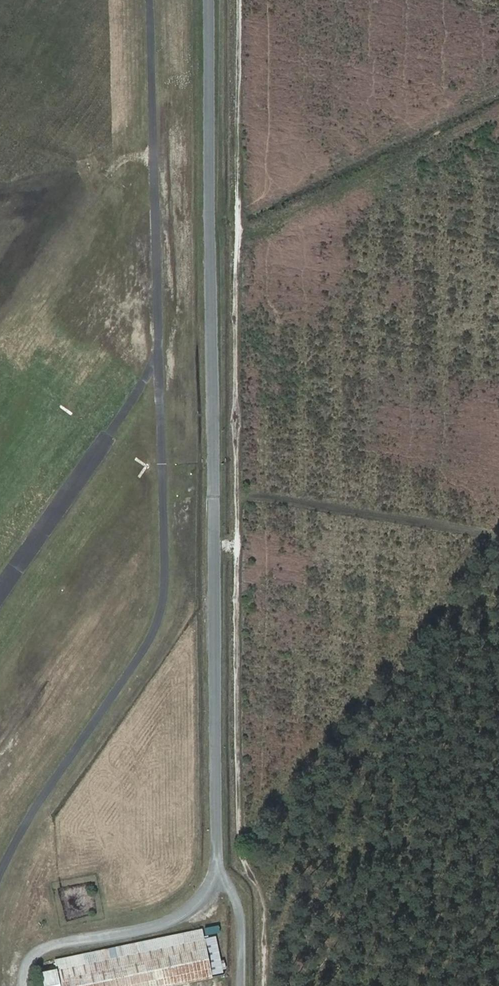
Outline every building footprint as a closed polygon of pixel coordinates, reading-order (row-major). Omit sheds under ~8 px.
[(207,935),(221,933),(219,924),(205,927),(207,935)] [(52,960),(60,985),(155,985),(210,972),(199,926),(52,960)]
